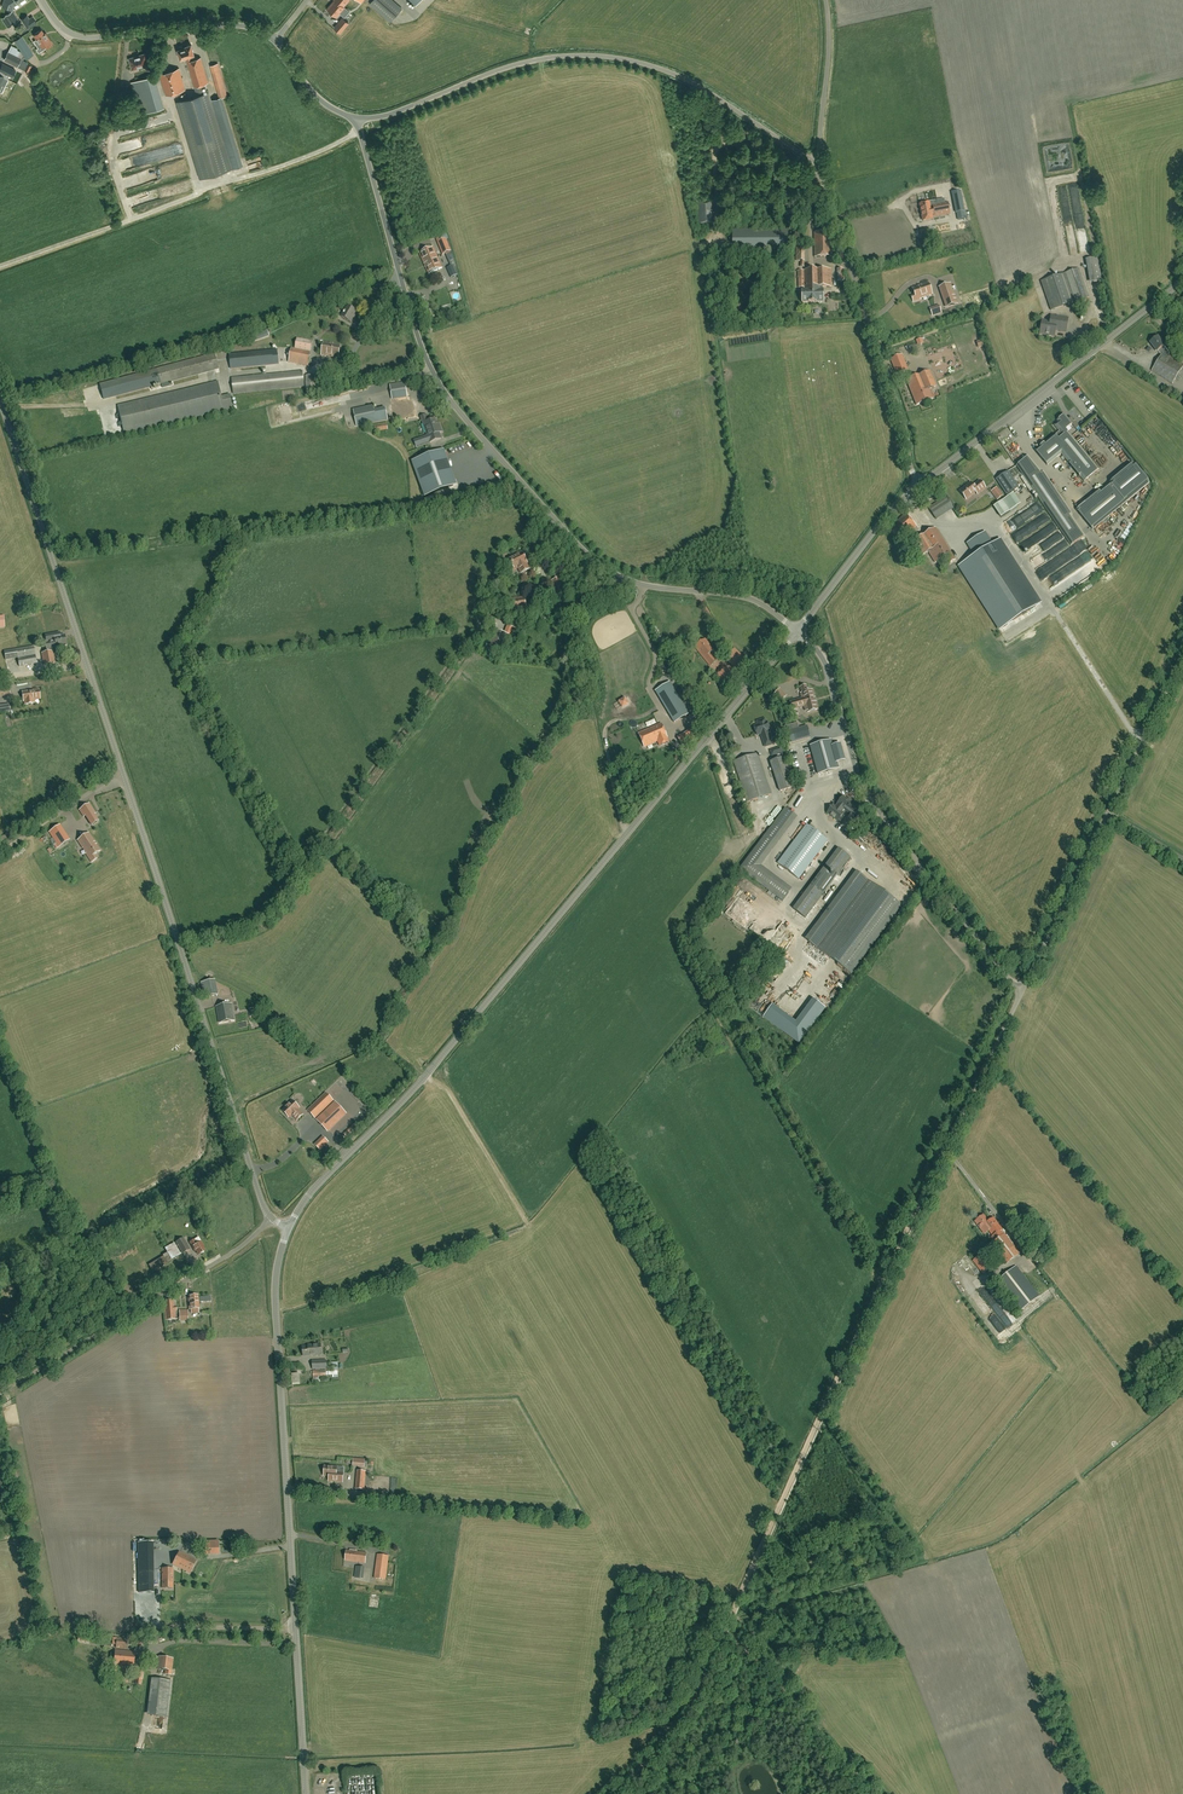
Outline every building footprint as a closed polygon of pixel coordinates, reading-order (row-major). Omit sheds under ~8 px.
[(17,3),(15,0),(4,0),(2,7),(12,11),(13,5),(17,3)] [(336,17),(343,8),(335,0),(327,9),(328,10),(327,11),(331,14),(331,13),(336,17)] [(392,0),(373,0),(370,4),(390,22),(401,9),(392,0)] [(7,27),(18,20),(12,11),(1,18),(7,27)] [(27,15),(21,19),(24,24),(27,28),(36,22),(32,16),(29,19),(27,15)] [(342,18),(339,22),(334,28),(339,33),(345,27),(348,23),(342,18)] [(38,48),(39,47),(42,51),(52,44),(46,35),(45,36),(41,30),(34,35),(37,39),(33,41),(38,48)] [(21,36),(14,41),(18,47),(20,46),(28,58),(33,54),(21,36)] [(204,94),(201,84),(208,82),(201,57),(192,60),(191,56),(194,55),(191,44),(186,46),(186,47),(183,48),(181,47),(180,47),(178,48),(178,50),(177,50),(180,59),(186,57),(187,61),(194,87),(197,96),(177,102),(201,178),(241,165),(221,99),(210,102),(207,93),(204,94)] [(8,52),(4,60),(24,70),(28,62),(21,58),(24,53),(17,50),(17,49),(11,46),(8,52)] [(148,65),(145,54),(129,59),(132,70),(148,65)] [(2,63),(0,67),(0,84),(1,81),(3,77),(7,79),(9,75),(12,77),(15,70),(2,63)] [(28,64),(26,68),(25,70),(28,72),(27,75),(31,77),(34,71),(29,69),(31,66),(28,64)] [(226,96),(222,81),(217,64),(210,66),(219,98),(226,96)] [(166,95),(185,90),(179,68),(159,74),(166,95)] [(153,78),(153,76),(131,82),(141,114),(162,108),(153,78)] [(128,116),(139,113),(137,107),(126,110),(128,116)] [(809,177),(801,175),(799,185),(807,187),(809,177)] [(134,184),(131,176),(124,178),(127,186),(134,184)] [(960,191),(952,192),(956,213),(957,213),(963,212),(964,211),(960,191)] [(931,215),(934,214),(935,217),(950,214),(948,202),(932,205),(933,209),(930,210),(929,203),(920,204),(923,221),(932,219),(931,215)] [(931,229),(936,240),(946,235),(941,224),(931,229)] [(928,228),(920,231),(922,236),(930,234),(928,228)] [(788,243),(788,229),(732,230),(732,244),(788,243)] [(814,257),(831,257),(831,232),(814,233),(814,257)] [(442,255),(448,252),(450,251),(445,239),(437,242),(442,255)] [(428,274),(442,268),(432,247),(419,253),(428,274)] [(1097,257),(1085,259),(1089,282),(1101,280),(1097,257)] [(1078,268),(1041,281),(1051,310),(1088,297),(1078,268)] [(822,287),(831,287),(831,269),(804,270),(797,271),(797,277),(804,277),(804,290),(801,290),(802,303),(823,302),(823,290),(822,290),(822,287)] [(932,294),(928,283),(912,288),(915,295),(912,297),(913,302),(920,299),(932,294)] [(947,307),(957,303),(950,284),(939,287),(942,297),(944,297),(947,307)] [(352,317),(356,311),(347,306),(341,317),(351,322),(353,318),(352,317)] [(1068,318),(1051,315),(1050,322),(1042,320),(1039,334),(1054,336),(1055,331),(1066,332),(1068,318)] [(1182,367),(1182,365),(1167,354),(1169,353),(1164,346),(1165,346),(1158,337),(1150,343),(1154,347),(1153,348),(1156,351),(1156,350),(1157,352),(1158,351),(1161,356),(1152,371),(1172,384),(1182,367)] [(312,340),(297,338),(295,348),(291,348),(289,362),(307,366),(312,340)] [(340,345),(330,343),(323,342),(321,355),(337,358),(340,345)] [(231,369),(279,364),(277,349),(229,354),(231,369)] [(99,385),(103,399),(160,384),(218,369),(215,354),(99,385)] [(896,374),(908,370),(902,355),(890,359),(896,374)] [(954,357),(931,367),(934,375),(957,365),(954,357)] [(231,379),(233,394),(304,386),(302,371),(231,379)] [(929,389),(936,386),(930,371),(906,381),(916,404),(932,398),(929,389)] [(305,388),(319,388),(318,375),(305,375),(305,388)] [(221,397),(217,382),(117,406),(124,434),(233,408),(230,395),(221,397)] [(393,419),(413,416),(411,401),(408,401),(407,397),(405,383),(390,385),(392,399),(394,399),(395,403),(391,404),(393,419)] [(335,398),(298,404),(299,411),(336,404),(335,398)] [(354,415),(357,427),(387,420),(385,408),(354,415)] [(439,433),(441,432),(439,425),(437,426),(434,418),(428,420),(425,414),(420,416),(430,442),(441,438),(439,433)] [(1059,431),(1054,435),(1058,439),(1067,432),(1066,430),(1073,425),(1076,428),(1079,426),(1071,416),(1068,418),(1064,414),(1057,420),(1058,422),(1054,425),(1059,431)] [(375,431),(387,430),(387,423),(374,425),(375,431)] [(1058,439),(1054,435),(1054,434),(1035,450),(1047,465),(1061,453),(1084,481),(1098,469),(1067,431),(1067,432),(1058,439)] [(1104,450),(1107,447),(1094,435),(1091,438),(1104,450)] [(412,462),(425,496),(453,486),(444,460),(441,451),(412,462)] [(1125,468),(1127,470),(1131,468),(1129,465),(1133,462),(1126,453),(1122,456),(1127,463),(1121,467),(1123,469),(1125,468)] [(1016,466),(1070,545),(1084,535),(1041,471),(1028,456),(1016,466)] [(1007,471),(996,478),(1007,494),(1018,487),(1007,471)] [(1134,472),(1128,475),(1129,478),(1135,476),(1139,484),(1145,481),(1140,471),(1135,474),(1134,472)] [(977,493),(985,487),(979,480),(973,485),(970,482),(959,491),(966,499),(975,491),(977,493)] [(1092,529),(1125,502),(1109,482),(1076,509),(1092,529)] [(991,491),(997,499),(1003,495),(996,487),(991,491)] [(1019,503),(1012,493),(993,506),(1000,516),(1019,503)] [(945,496),(928,508),(936,519),(953,508),(945,496)] [(900,541),(916,526),(904,514),(888,528),(900,541)] [(949,563),(955,560),(935,528),(912,542),(920,556),(928,551),(935,563),(945,556),(949,563)] [(992,545),(989,539),(984,537),(979,536),(973,540),(971,545),(971,550),(975,556),(959,566),(1000,630),(1040,604),(1000,540),(992,545)] [(526,563),(527,563),(521,552),(504,561),(510,571),(518,567),(520,573),(529,569),(526,563)] [(1032,564),(1035,562),(1033,560),(1038,557),(1035,552),(1029,556),(1031,559),(1029,561),(1032,564)] [(552,581),(553,585),(557,595),(564,593),(562,587),(564,587),(560,574),(555,575),(556,579),(552,581)] [(509,599),(510,611),(526,609),(524,597),(517,598),(516,597),(509,599)] [(508,626),(505,634),(496,630),(489,648),(500,653),(505,640),(510,642),(515,629),(508,626)] [(58,646),(66,645),(64,636),(58,637),(58,633),(52,634),(53,642),(45,644),(47,652),(42,653),(44,666),(55,664),(52,648),(58,647),(58,646)] [(713,650),(704,640),(695,647),(710,666),(716,660),(711,655),(709,653),(713,650)] [(6,660),(18,658),(19,667),(37,664),(34,646),(4,652),(6,660)] [(740,669),(745,664),(748,661),(734,648),(727,656),(724,658),(738,672),(740,669)] [(726,667),(724,669),(722,667),(715,675),(718,677),(717,678),(730,689),(739,679),(726,667)] [(789,694),(800,692),(798,687),(793,688),(792,681),(786,683),(789,694)] [(674,723),(688,714),(669,682),(655,691),(674,723)] [(802,698),(794,700),(790,701),(793,710),(804,707),(805,711),(807,710),(807,712),(818,709),(815,698),(812,690),(807,692),(806,686),(800,688),(802,693),(800,694),(802,698)] [(34,699),(40,699),(39,690),(22,693),(23,701),(25,701),(25,705),(34,704),(34,699)] [(785,697),(782,693),(779,690),(774,695),(777,698),(780,702),(785,697)] [(619,702),(623,708),(628,705),(625,699),(619,702)] [(765,723),(764,719),(760,720),(761,724),(753,726),(756,735),(760,734),(764,747),(772,744),(768,731),(769,731),(766,722),(765,723)] [(793,727),(807,723),(806,719),(792,723),(793,727)] [(659,724),(649,728),(638,733),(644,747),(647,746),(648,748),(653,746),(653,743),(657,741),(659,746),(660,745),(661,746),(664,745),(664,744),(668,742),(666,737),(667,737),(661,723),(659,724)] [(785,732),(789,743),(810,737),(806,726),(785,732)] [(694,739),(690,733),(689,731),(677,738),(679,740),(682,746),(694,739)] [(837,762),(833,745),(831,740),(810,745),(818,774),(839,768),(837,762)] [(772,756),(782,752),(780,748),(770,751),(772,756)] [(747,802),(771,794),(757,753),(733,761),(747,802)] [(779,791),(795,786),(786,757),(770,762),(779,791)] [(850,814),(856,806),(851,802),(850,803),(842,797),(836,804),(837,805),(835,807),(832,805),(827,813),(837,821),(843,813),(842,813),(844,810),(850,814)] [(98,821),(96,818),(94,815),(96,813),(89,804),(79,810),(84,817),(86,816),(88,819),(90,822),(92,825),(98,821)] [(759,829),(764,832),(782,808),(777,805),(759,829)] [(796,817),(792,814),(784,808),(739,869),(782,901),(791,889),(760,866),(796,817)] [(121,812),(112,815),(115,828),(125,825),(121,812)] [(77,817),(60,825),(65,837),(82,829),(77,817)] [(798,879),(827,841),(806,825),(778,863),(798,879)] [(100,851),(96,844),(96,845),(94,842),(89,833),(84,836),(82,838),(77,840),(81,847),(86,853),(86,854),(91,862),(97,859),(94,855),(100,851)] [(59,847),(67,842),(64,838),(56,843),(59,847)] [(850,858),(842,851),(838,848),(792,909),(804,918),(850,858)] [(827,854),(821,850),(810,867),(815,871),(827,854)] [(805,939),(808,942),(850,974),(901,906),(856,871),(805,939)] [(742,877),(736,884),(748,893),(751,889),(755,893),(758,889),(742,877)] [(913,896),(915,889),(909,887),(906,894),(913,896)] [(205,998),(215,996),(211,981),(201,983),(205,998)] [(220,1023),(234,1020),(231,1004),(216,1007),(220,1023)] [(307,1111),(315,1118),(333,1101),(326,1093),(307,1111)] [(292,1115),(297,1120),(303,1115),(298,1109),(299,1108),(292,1101),(282,1110),(289,1118),(292,1115)] [(317,1120),(327,1131),(346,1113),(335,1103),(317,1120)] [(321,1151),(330,1142),(324,1135),(315,1144),(321,1151)] [(1006,1264),(1019,1254),(1005,1234),(1004,1235),(1000,1231),(1002,1230),(993,1218),(988,1222),(983,1215),(975,1222),(984,1234),(989,1230),(993,1236),(992,1237),(995,1242),(991,1245),(1006,1264)] [(176,1242),(182,1253),(189,1249),(183,1238),(176,1242)] [(198,1255),(205,1251),(203,1247),(204,1247),(201,1241),(197,1244),(194,1239),(189,1242),(195,1252),(196,1251),(198,1255)] [(164,1256),(149,1265),(152,1272),(167,1263),(167,1262),(180,1254),(174,1243),(165,1248),(168,1253),(163,1255),(164,1256)] [(986,1250),(972,1260),(982,1274),(996,1264),(986,1250)] [(1016,1266),(996,1281),(1019,1311),(1039,1296),(1016,1266)] [(199,1312),(199,1308),(198,1295),(188,1296),(189,1305),(189,1309),(191,1309),(191,1313),(199,1312)] [(164,1302),(166,1320),(175,1319),(173,1301),(164,1302)] [(1014,1322),(996,1302),(990,1307),(1008,1327),(1014,1322)] [(188,1310),(179,1310),(180,1320),(188,1320),(188,1310)] [(997,1336),(1002,1344),(1005,1342),(1000,1334),(997,1336)] [(303,1356),(321,1355),(321,1344),(310,1345),(310,1346),(302,1346),(303,1356)] [(312,1370),(327,1369),(326,1360),(312,1361),(312,1370)] [(297,1373),(291,1374),(292,1384),(300,1384),(299,1374),(297,1374),(297,1373)] [(339,1467),(324,1466),(324,1475),(331,1476),(331,1481),(342,1482),(343,1473),(338,1472),(339,1467)] [(363,1489),(365,1471),(357,1470),(355,1488),(363,1489)] [(205,1553),(213,1552),(219,1552),(219,1545),(218,1541),(205,1542),(205,1545),(205,1552),(205,1553)] [(150,1572),(149,1543),(140,1543),(141,1572),(150,1572)] [(365,1563),(366,1553),(355,1551),(355,1550),(350,1550),(350,1551),(346,1550),(345,1560),(353,1561),(365,1563)] [(189,1573),(196,1560),(179,1552),(173,1564),(189,1573)] [(385,1580),(388,1556),(378,1554),(374,1578),(385,1580)] [(173,1583),(173,1568),(162,1568),(161,1583),(173,1583)] [(368,1587),(368,1583),(363,1583),(364,1577),(353,1576),(353,1583),(357,1583),(357,1587),(368,1587)] [(88,1642),(89,1634),(78,1633),(77,1641),(88,1642)] [(148,1638),(127,1639),(116,1638),(115,1648),(126,1649),(127,1641),(131,1642),(131,1644),(148,1644),(148,1638)] [(133,1666),(135,1652),(115,1650),(114,1664),(118,1665),(118,1666),(123,1666),(123,1665),(133,1666)] [(173,1658),(158,1657),(157,1669),(165,1670),(165,1674),(171,1675),(173,1658)] [(140,1684),(144,1670),(138,1668),(134,1683),(140,1684)] [(172,1680),(152,1677),(147,1714),(167,1716),(172,1680)] [(163,1720),(159,1720),(160,1729),(168,1729),(167,1723),(163,1723),(163,1720)]
